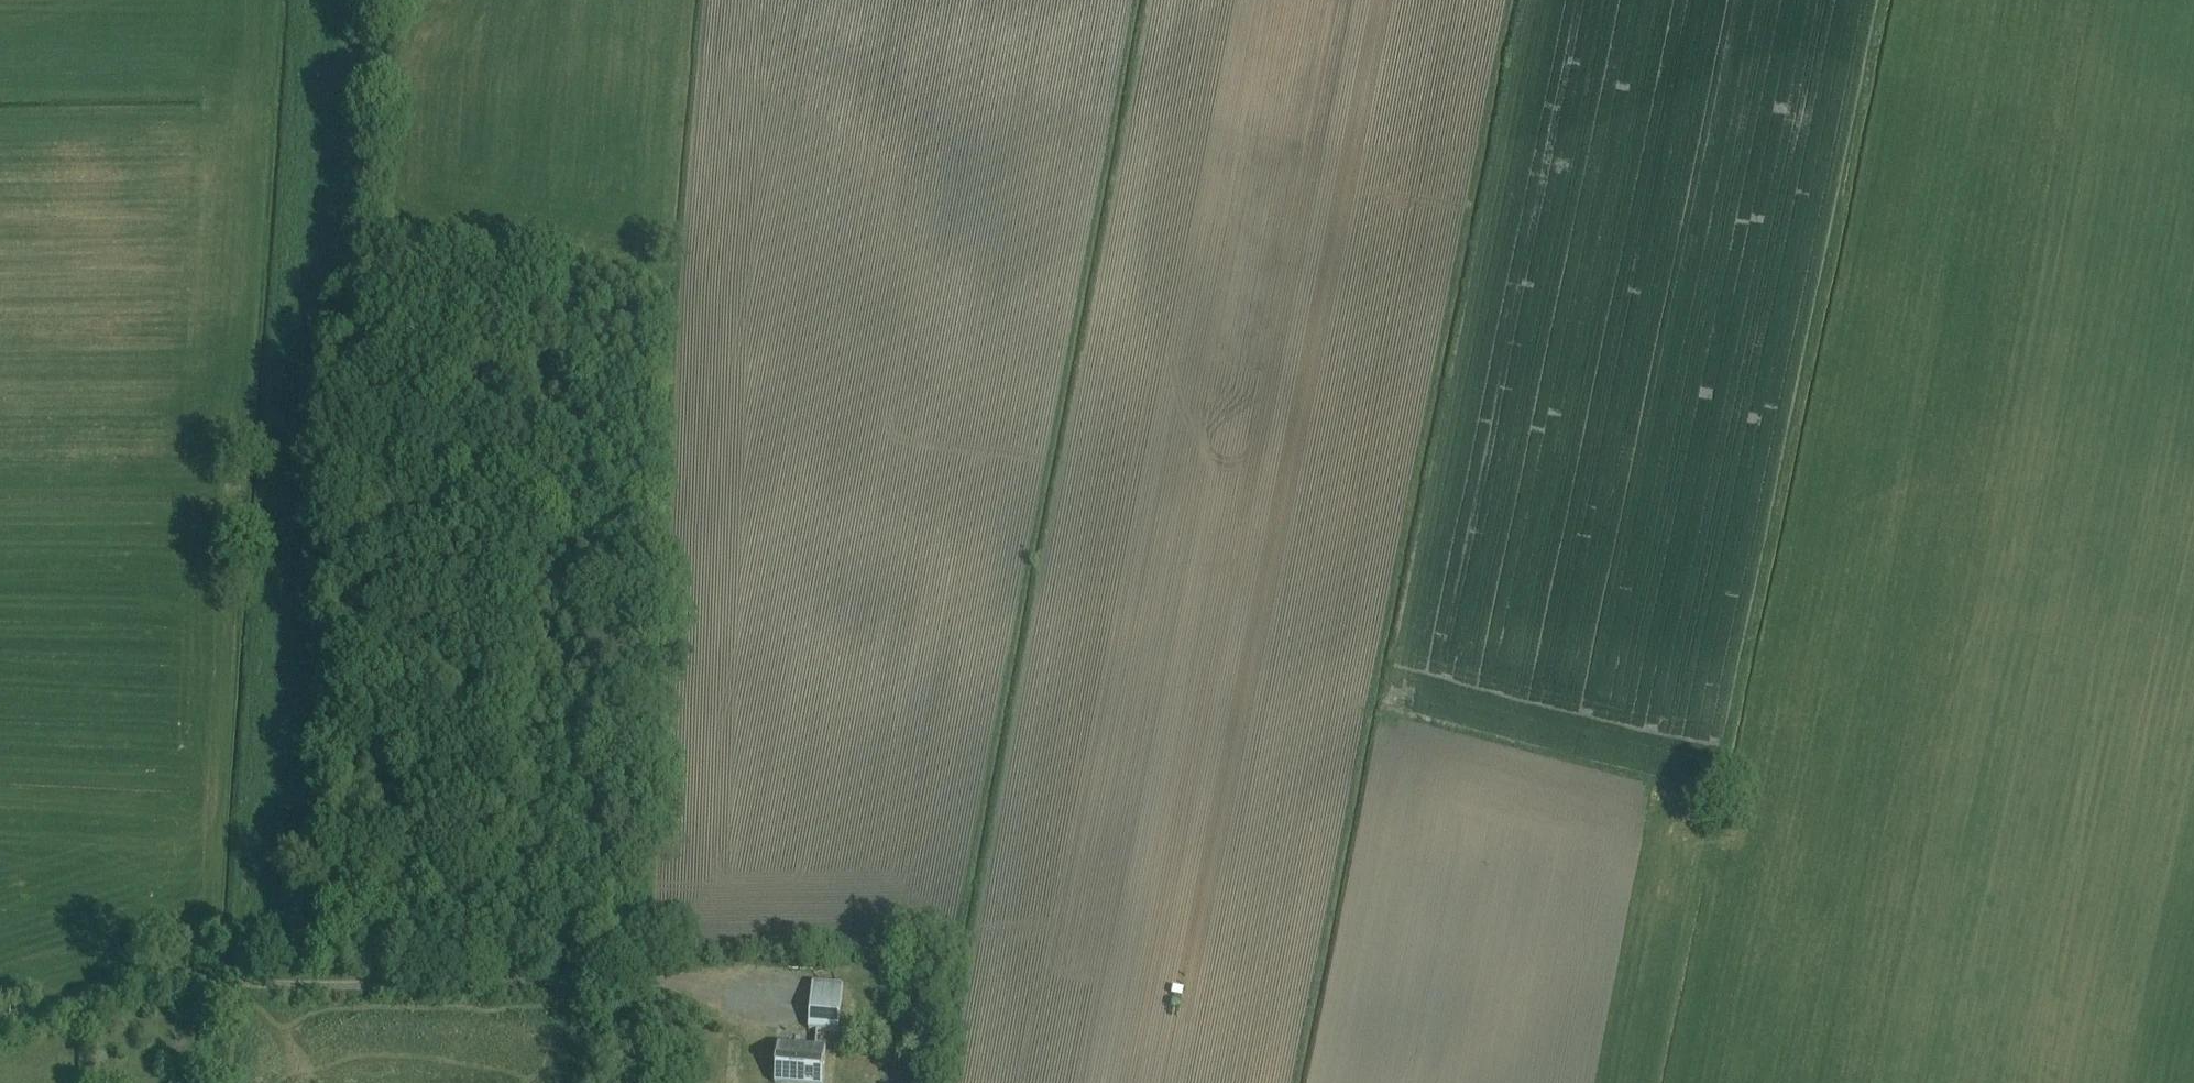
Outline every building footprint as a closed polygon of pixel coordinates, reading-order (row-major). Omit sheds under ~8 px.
[(843,985),(813,982),(809,1029),(839,1032),(843,985)] [(826,1047),(778,1043),(775,1082),(823,1082),(826,1047)]
